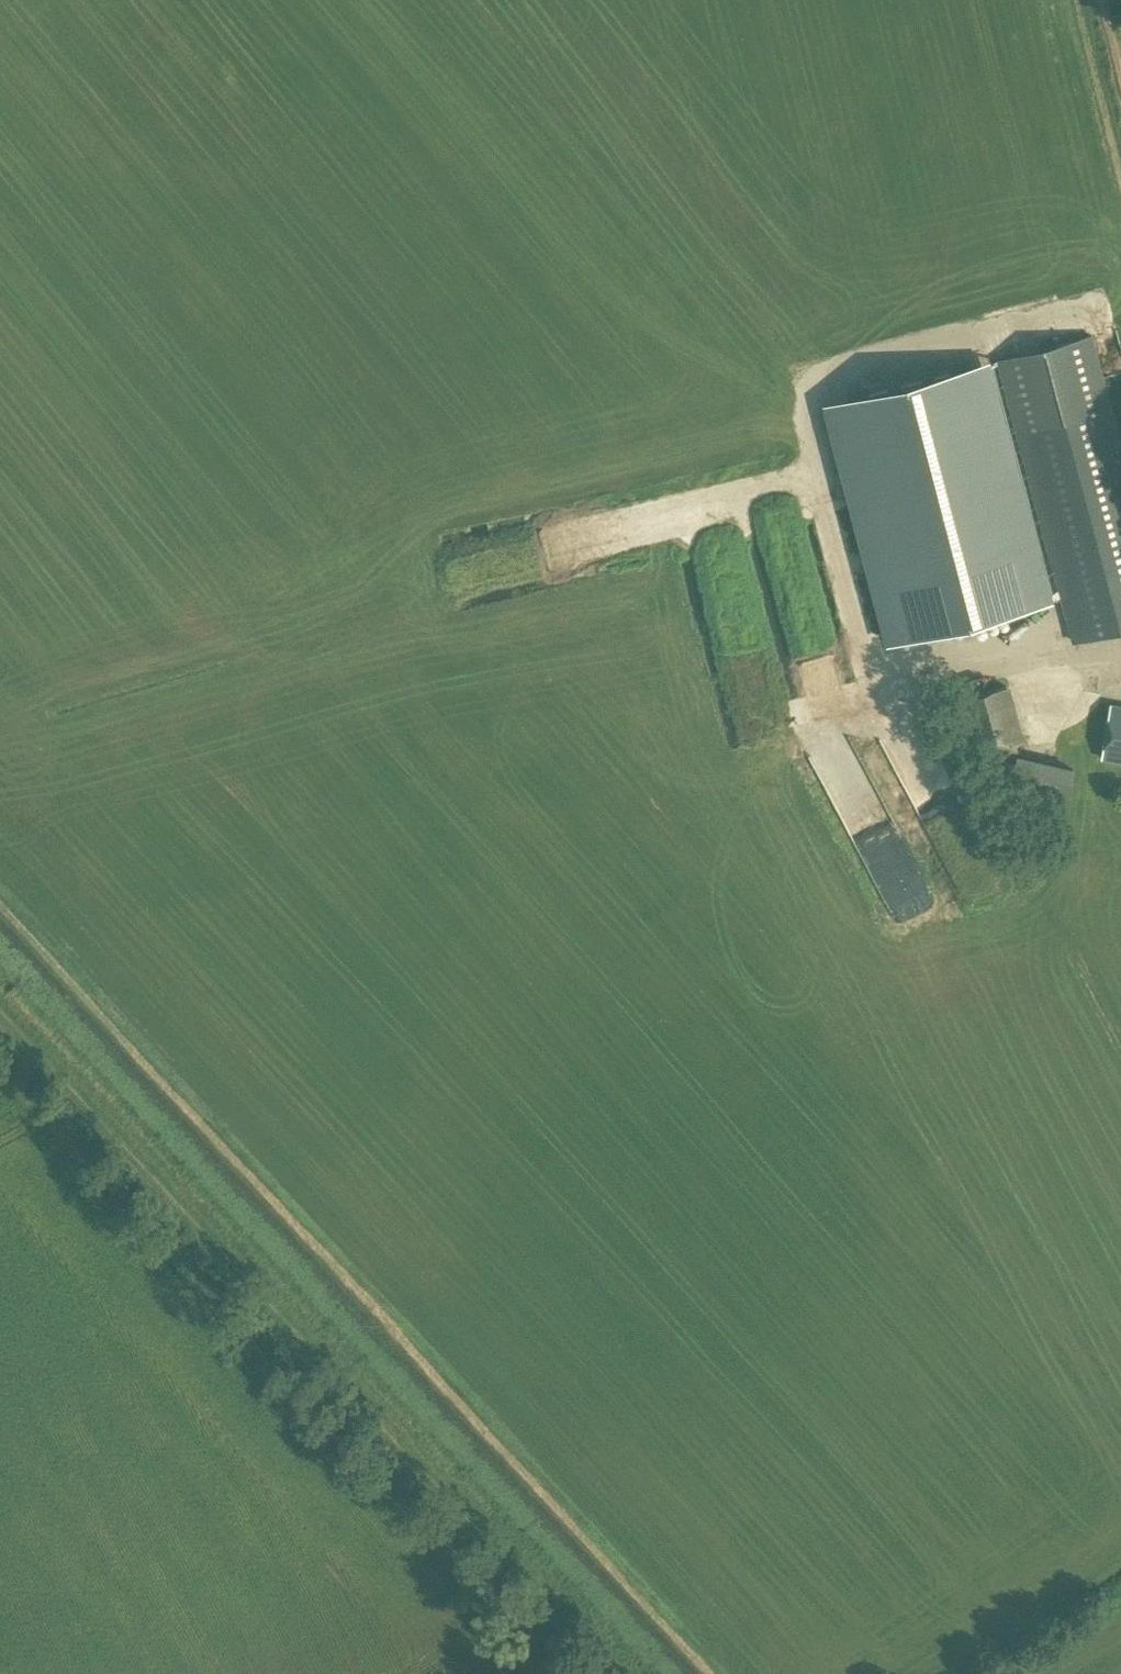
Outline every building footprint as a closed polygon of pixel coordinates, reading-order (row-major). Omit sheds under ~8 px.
[(1093,335),(998,360),(1073,643),(1120,630),(1120,439),(1093,335)] [(1054,600),(991,360),(824,403),(887,643),(1054,600)] [(1006,744),(993,690),(962,699),(979,766),(1020,754),(1017,741),(1006,744)] [(1106,731),(1102,758),(1120,762),(1120,733),(1106,731)] [(814,763),(826,783),(862,763),(851,743),(814,763)]
